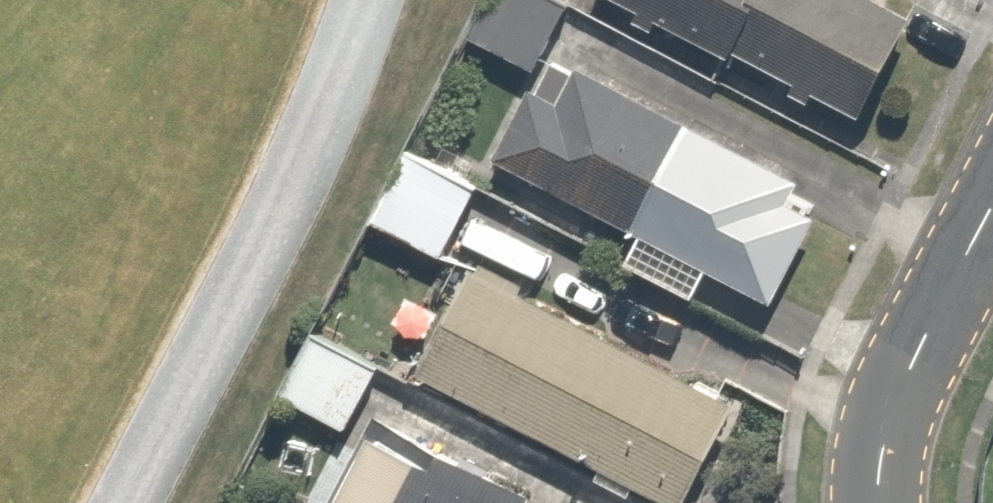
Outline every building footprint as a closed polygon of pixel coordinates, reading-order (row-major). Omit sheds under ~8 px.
[(575,0),(492,0),(469,52),(539,83),(575,0)] [(896,132),(942,42),(859,0),(632,0),(896,132)] [(555,61),(550,71),(534,103),(528,100),(492,171),(778,314),(820,230),(784,211),(793,192),(581,86),(586,76),(555,61)] [(446,266),(484,191),(409,153),(371,229),(446,266)] [(479,271),(421,374),(650,502),(694,502),(742,418),(479,271)] [(386,359),(316,328),(282,405),(352,437),(386,359)] [(377,424),(332,502),(516,502),(377,424)]
